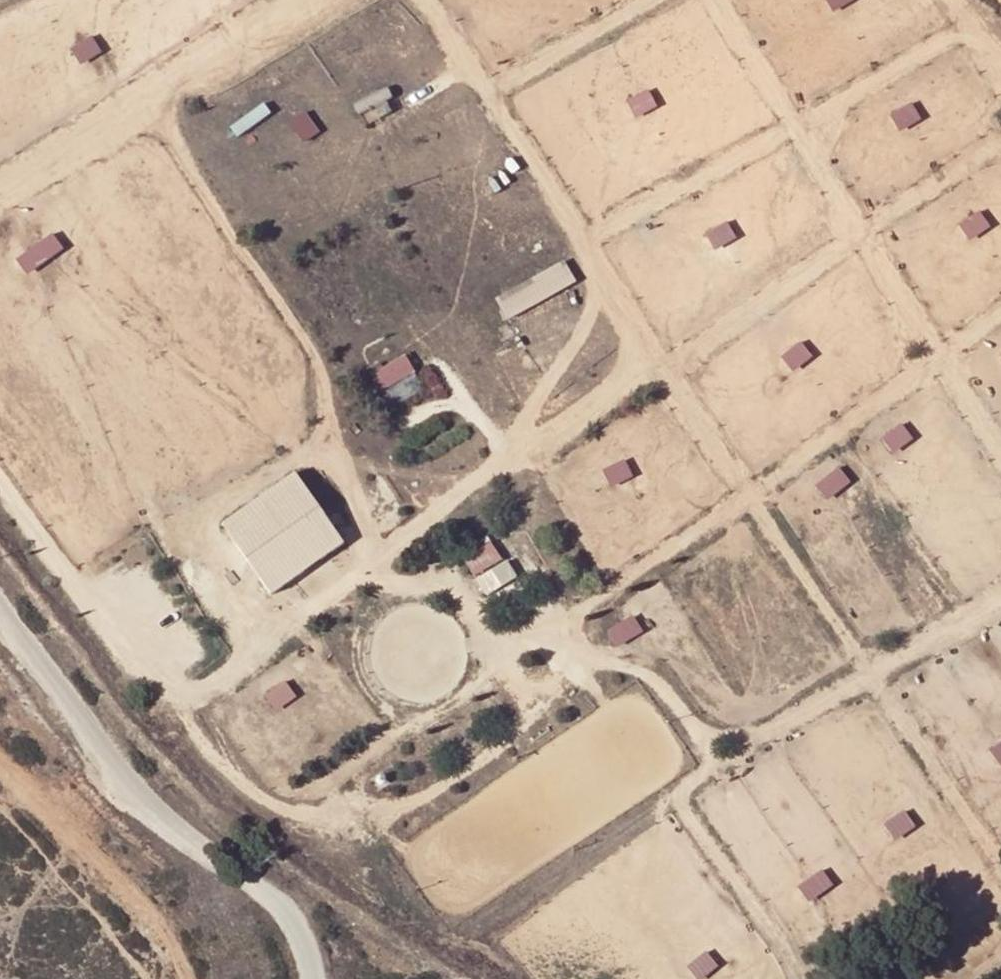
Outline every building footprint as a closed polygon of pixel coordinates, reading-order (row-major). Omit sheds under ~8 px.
[(836,11),(852,0),(829,0),(836,11)] [(74,46),(83,63),(104,51),(95,34),(74,46)] [(636,115),(659,106),(652,88),(629,97),(636,115)] [(915,101),(892,113),(902,131),(925,118),(915,101)] [(310,111),(294,120),(305,140),(322,131),(310,111)] [(961,223),(972,240),(993,226),(982,209),(961,223)] [(729,219),(708,233),(718,249),(740,236),(729,219)] [(56,231),(17,256),(28,273),(67,249),(56,231)] [(507,317),(580,285),(570,262),(497,294),(507,317)] [(804,340),(784,354),(795,370),(816,356),(804,340)] [(369,376),(381,394),(420,369),(408,351),(369,376)] [(884,433),(892,451),(916,440),(908,422),(884,433)] [(605,469),(614,487),(637,475),(627,457),(605,469)] [(817,483),(829,499),(854,481),(842,465),(817,483)] [(220,524),(269,593),(342,541),(293,472),(220,524)] [(477,576),(506,558),(495,540),(466,558),(477,576)] [(507,558),(478,580),(491,596),(520,574),(507,558)] [(638,615),(610,626),(617,645),(645,634),(638,615)] [(280,711),(300,697),(288,679),(268,693),(280,711)] [(992,748),(1000,761),(1000,742),(992,748)] [(897,839),(920,825),(909,809),(887,823),(897,839)] [(811,901),(837,884),(825,867),(799,884),(811,901)] [(690,965),(701,978),(704,978),(721,964),(709,949),(690,965)]
